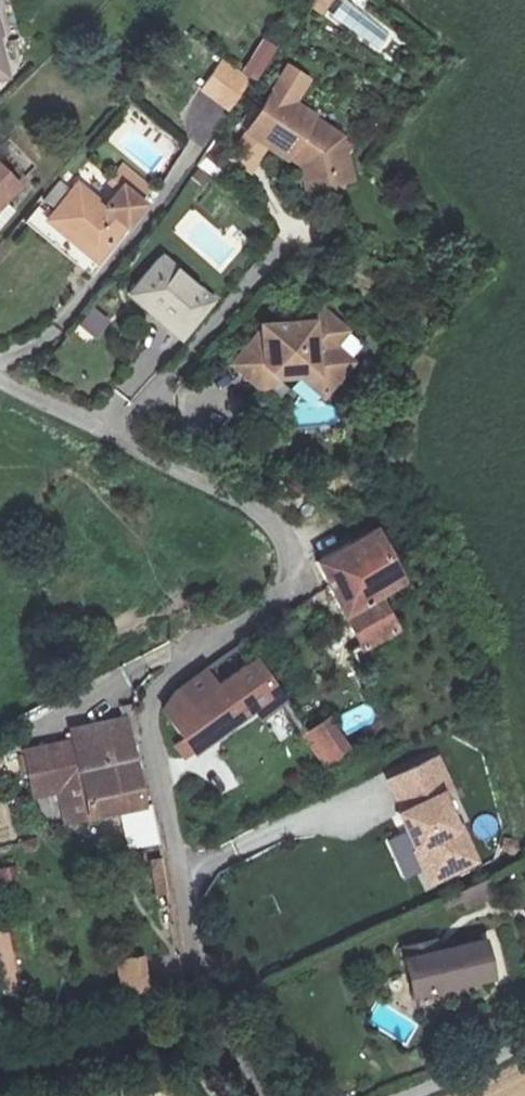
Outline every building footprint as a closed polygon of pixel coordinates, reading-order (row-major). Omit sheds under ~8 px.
[(322,15),(332,0),(313,0),(309,6),(322,15)] [(243,70),(259,79),(278,49),(263,39),(243,70)] [(203,89),(230,110),(250,84),(223,62),(203,89)] [(355,180),(346,138),(296,102),(309,80),(290,67),(249,134),(289,160),(294,153),(304,158),(311,191),(355,180)] [(221,179),(229,150),(207,144),(199,173),(221,179)] [(0,162),(0,197),(17,178),(0,162)] [(107,206),(82,184),(51,219),(100,262),(149,206),(125,185),(107,206)] [(216,299),(165,255),(128,297),(154,319),(158,315),(184,337),(216,299)] [(93,346),(110,321),(91,308),(73,332),(93,346)] [(262,334),(233,368),(264,395),(277,379),(302,377),(325,397),(354,363),(335,347),(348,332),(323,311),(312,323),(261,328),(262,334)] [(380,534),(322,567),(370,648),(399,631),(380,599),(409,583),(380,534)] [(169,704),(167,712),(186,740),(177,748),(188,759),(267,701),(287,687),(265,656),(217,690),(206,677),(169,704)] [(287,687),(267,701),(278,712),(295,699),(287,687)] [(146,806),(124,716),(72,731),(74,739),(29,749),(38,791),(65,787),(72,819),(95,817),(146,806)] [(305,737),(304,737),(323,767),(326,771),(355,751),(333,717),(305,737)] [(436,754),(382,779),(396,810),(392,813),(409,846),(407,849),(426,887),(478,860),(460,823),(457,825),(441,794),(454,789),(436,754)] [(0,868),(0,887),(18,884),(16,866),(0,868)] [(11,962),(13,929),(0,928),(0,961),(11,962)] [(434,942),(417,946),(419,956),(407,959),(416,995),(496,976),(488,941),(436,953),(434,942)] [(144,958),(113,963),(119,998),(150,993),(144,958)]
